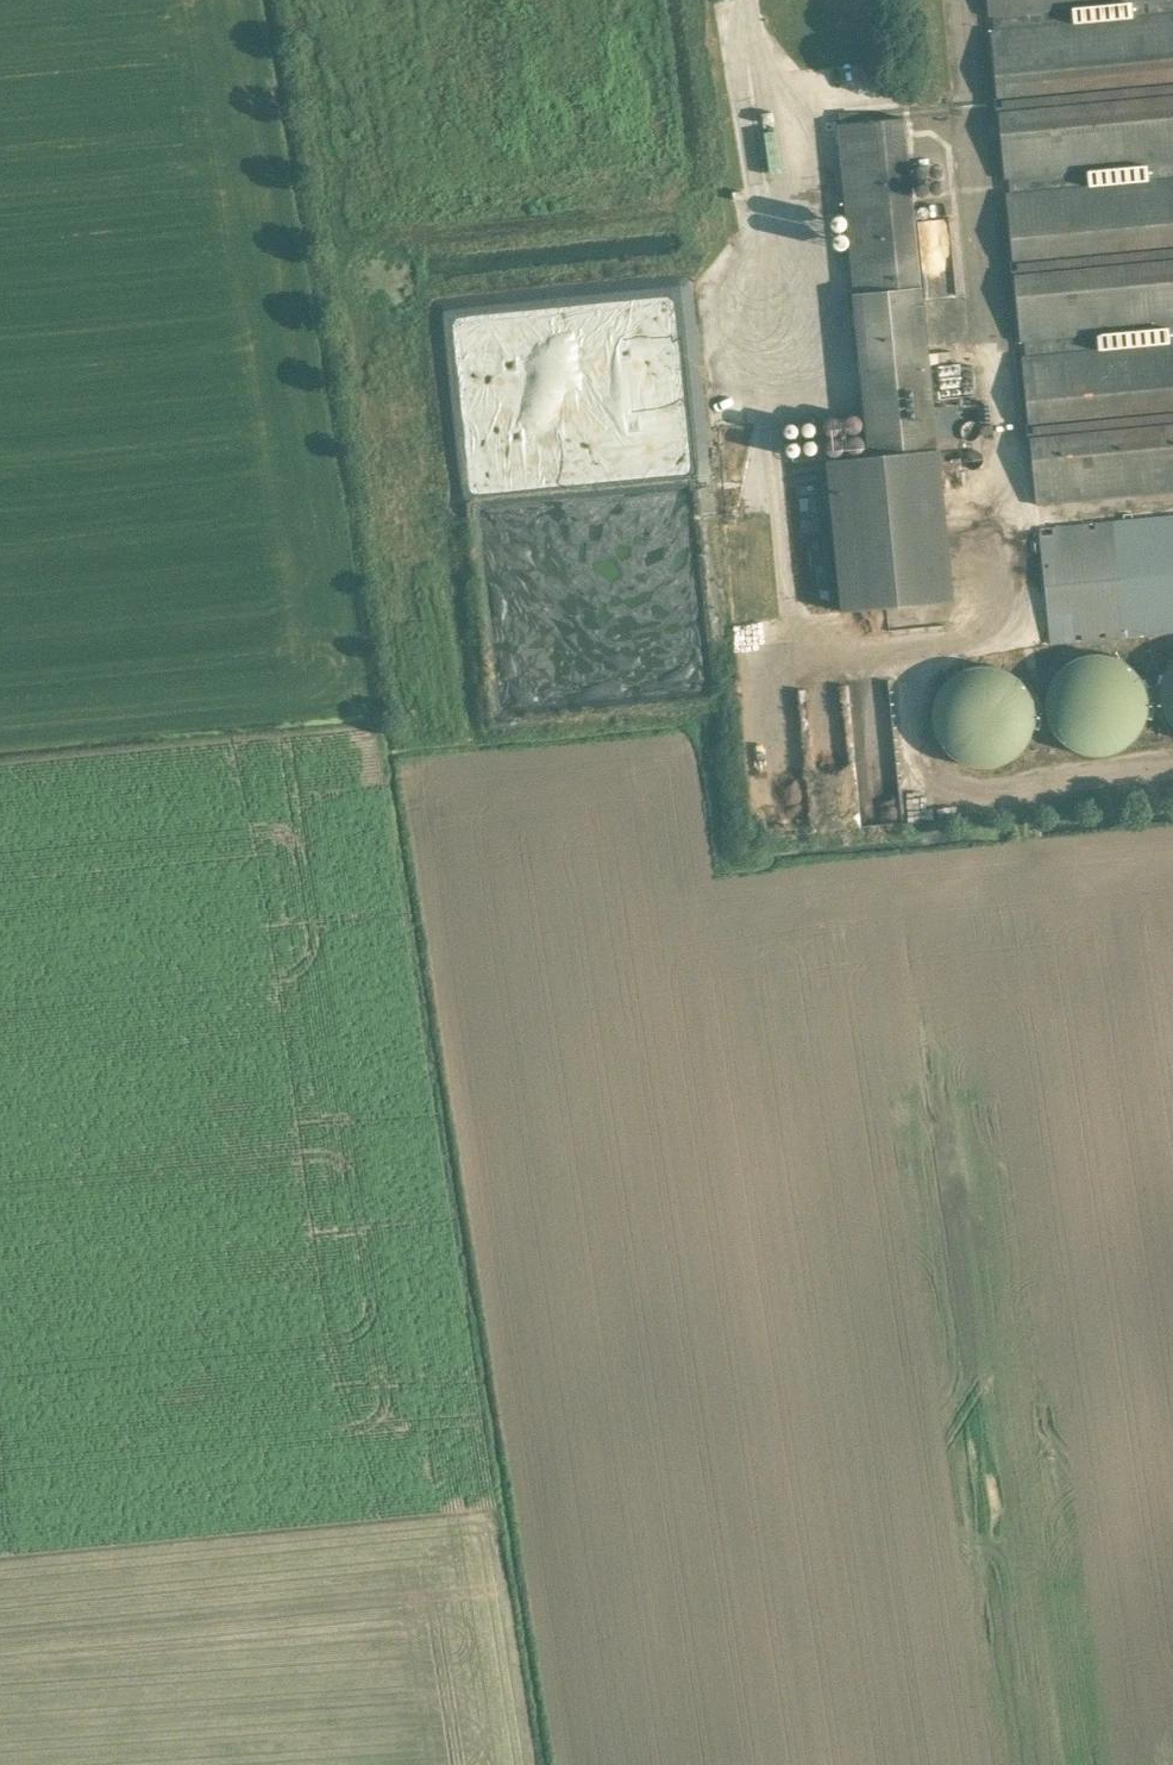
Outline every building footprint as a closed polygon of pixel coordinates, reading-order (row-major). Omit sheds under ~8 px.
[(993,16),(994,28),(991,28),(1005,177),(1009,177),(1010,193),(1172,177),(1172,0),(988,0),(989,17),(993,16)] [(837,124),(869,454),(825,459),(840,611),(952,600),(905,117),(837,124)] [(1020,341),(1172,327),(1172,177),(1010,193),(1005,193),(1020,341)] [(1020,341),(1036,505),(1172,492),(1172,327),(1020,341)] [(1043,640),(1118,635),(1112,520),(1036,524),(1043,640)] [(1057,754),(1125,748),(1118,657),(1049,663),(1057,754)] [(1012,762),(1009,670),(930,673),(933,765),(1012,762)] [(845,751),(842,673),(805,674),(808,753),(845,751)]
